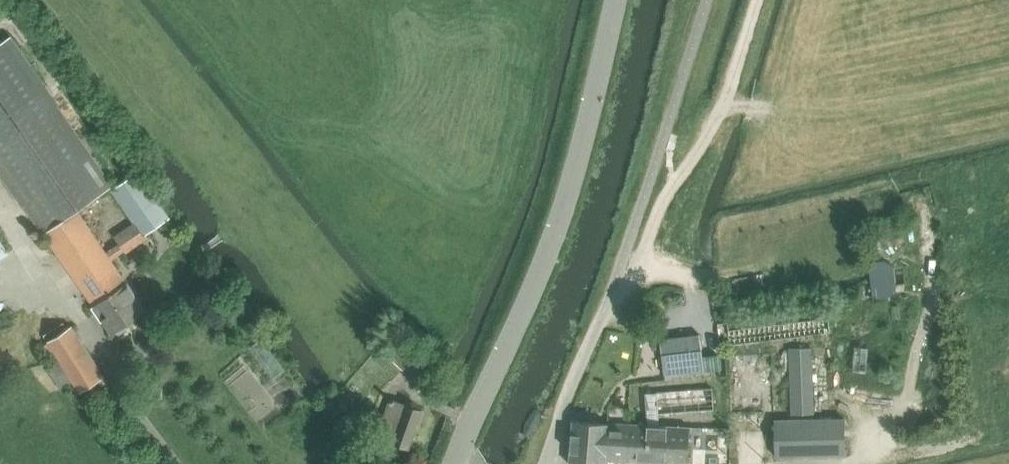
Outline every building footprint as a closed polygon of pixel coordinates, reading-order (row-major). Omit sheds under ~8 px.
[(112,260),(146,238),(145,236),(171,217),(139,172),(113,190),(135,222),(115,236),(120,243),(107,252),(78,210),(114,185),(12,37),(0,46),(0,170),(113,333),(116,332),(117,334),(120,333),(126,329),(128,326),(126,324),(147,310),(112,260)] [(0,238),(0,259),(9,253),(0,238)] [(885,262),(870,263),(874,300),(888,299),(897,289),(894,267),(885,262)] [(82,389),(106,375),(72,328),(49,343),(82,389)] [(704,371),(699,333),(660,338),(665,375),(704,371)] [(262,338),(249,348),(271,379),(285,369),(262,338)] [(869,349),(855,347),(853,370),(867,371),(869,349)] [(791,411),(815,409),(811,348),(788,350),(791,411)] [(659,414),(713,410),(712,387),(657,392),(659,414)] [(409,445),(423,409),(392,398),(379,434),(409,445)] [(369,424),(373,410),(363,407),(358,420),(369,424)] [(776,456),(845,454),(844,418),(775,420),(776,456)] [(627,459),(689,463),(691,426),(573,420),(570,463),(587,463),(605,463),(605,458),(627,459)]
